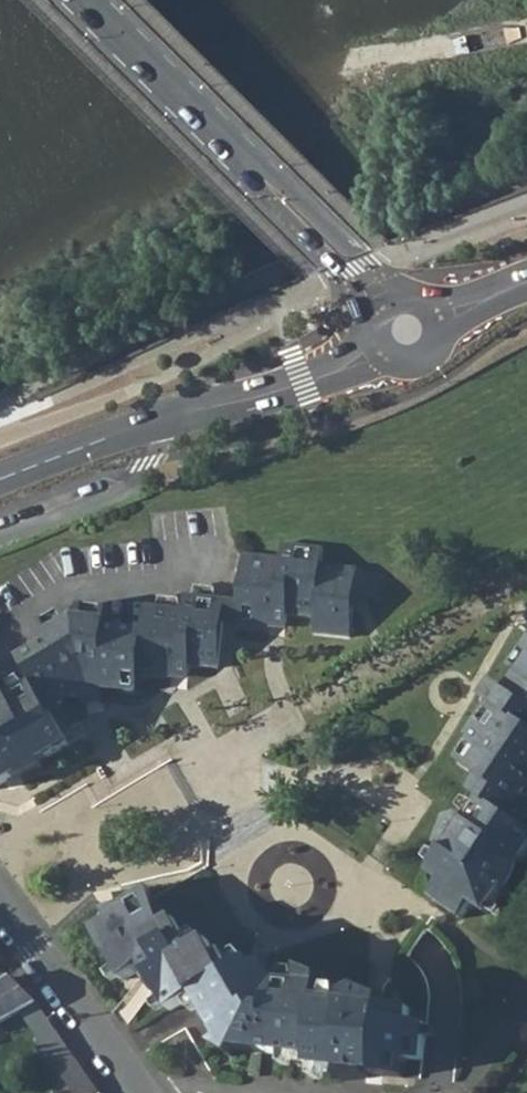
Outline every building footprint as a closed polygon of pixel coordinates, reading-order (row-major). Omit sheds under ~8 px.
[(311,635),(350,639),(354,599),(380,602),(383,578),(356,575),(357,568),(321,564),(323,549),(280,544),(279,558),(242,554),(237,601),(235,625),(286,630),(287,615),(314,618),(311,635)] [(182,609),(195,611),(197,597),(184,595),(182,609)] [(48,638),(27,651),(60,707),(78,697),(84,707),(103,703),(103,691),(138,695),(140,676),(179,680),(180,675),(189,676),(190,667),(219,670),(223,623),(226,600),(197,597),(195,611),(182,609),(144,605),(143,630),(107,626),(108,619),(74,616),(45,634),(48,638)] [(223,623),(235,625),(237,601),(226,600),(223,623)] [(74,616),(108,619),(109,608),(82,606),(74,616)] [(39,623),(45,634),(74,616),(64,609),(39,623)] [(472,906),(487,916),(507,890),(514,895),(524,868),(521,867),(526,858),(526,831),(525,830),(526,828),(526,647),(511,671),(516,675),(505,692),(492,683),(481,700),(490,706),(479,720),(488,727),(474,746),(478,749),(464,769),(480,780),(471,795),(480,801),(467,823),(461,819),(448,821),(439,850),(444,853),(428,875),(440,884),(430,898),(460,922),(472,906)] [(34,684),(50,712),(60,707),(27,651),(18,656),(34,684)] [(18,776),(19,779),(47,770),(41,762),(69,746),(50,712),(34,684),(10,697),(8,693),(0,692),(0,786),(18,776)] [(470,742),(474,746),(488,727),(479,720),(465,739),(470,742)] [(456,763),(464,769),(478,749),(474,746),(470,742),(456,763)] [(124,905),(130,914),(152,899),(150,888),(124,905)] [(109,923),(93,932),(121,981),(143,969),(168,1014),(195,999),(219,1042),(211,1047),(232,1059),(236,1052),(294,1058),(295,1054),(312,1056),(310,1070),(342,1074),(341,1083),(370,1080),(370,1076),(403,1078),(403,1062),(423,1062),(426,1025),(408,1024),(410,1009),(383,1008),(384,1000),(358,989),(345,996),(344,1004),(319,1000),(322,978),(302,971),(301,985),(279,982),(267,963),(256,970),(252,963),(237,971),(229,958),(221,963),(208,941),(191,950),(175,920),(164,925),(152,899),(130,914),(124,905),(106,918),(109,923)] [(22,1013),(41,1043),(36,1047),(55,1074),(57,1073),(71,1092),(99,1092),(37,1005),(11,977),(0,984),(0,1024),(22,1013)]
